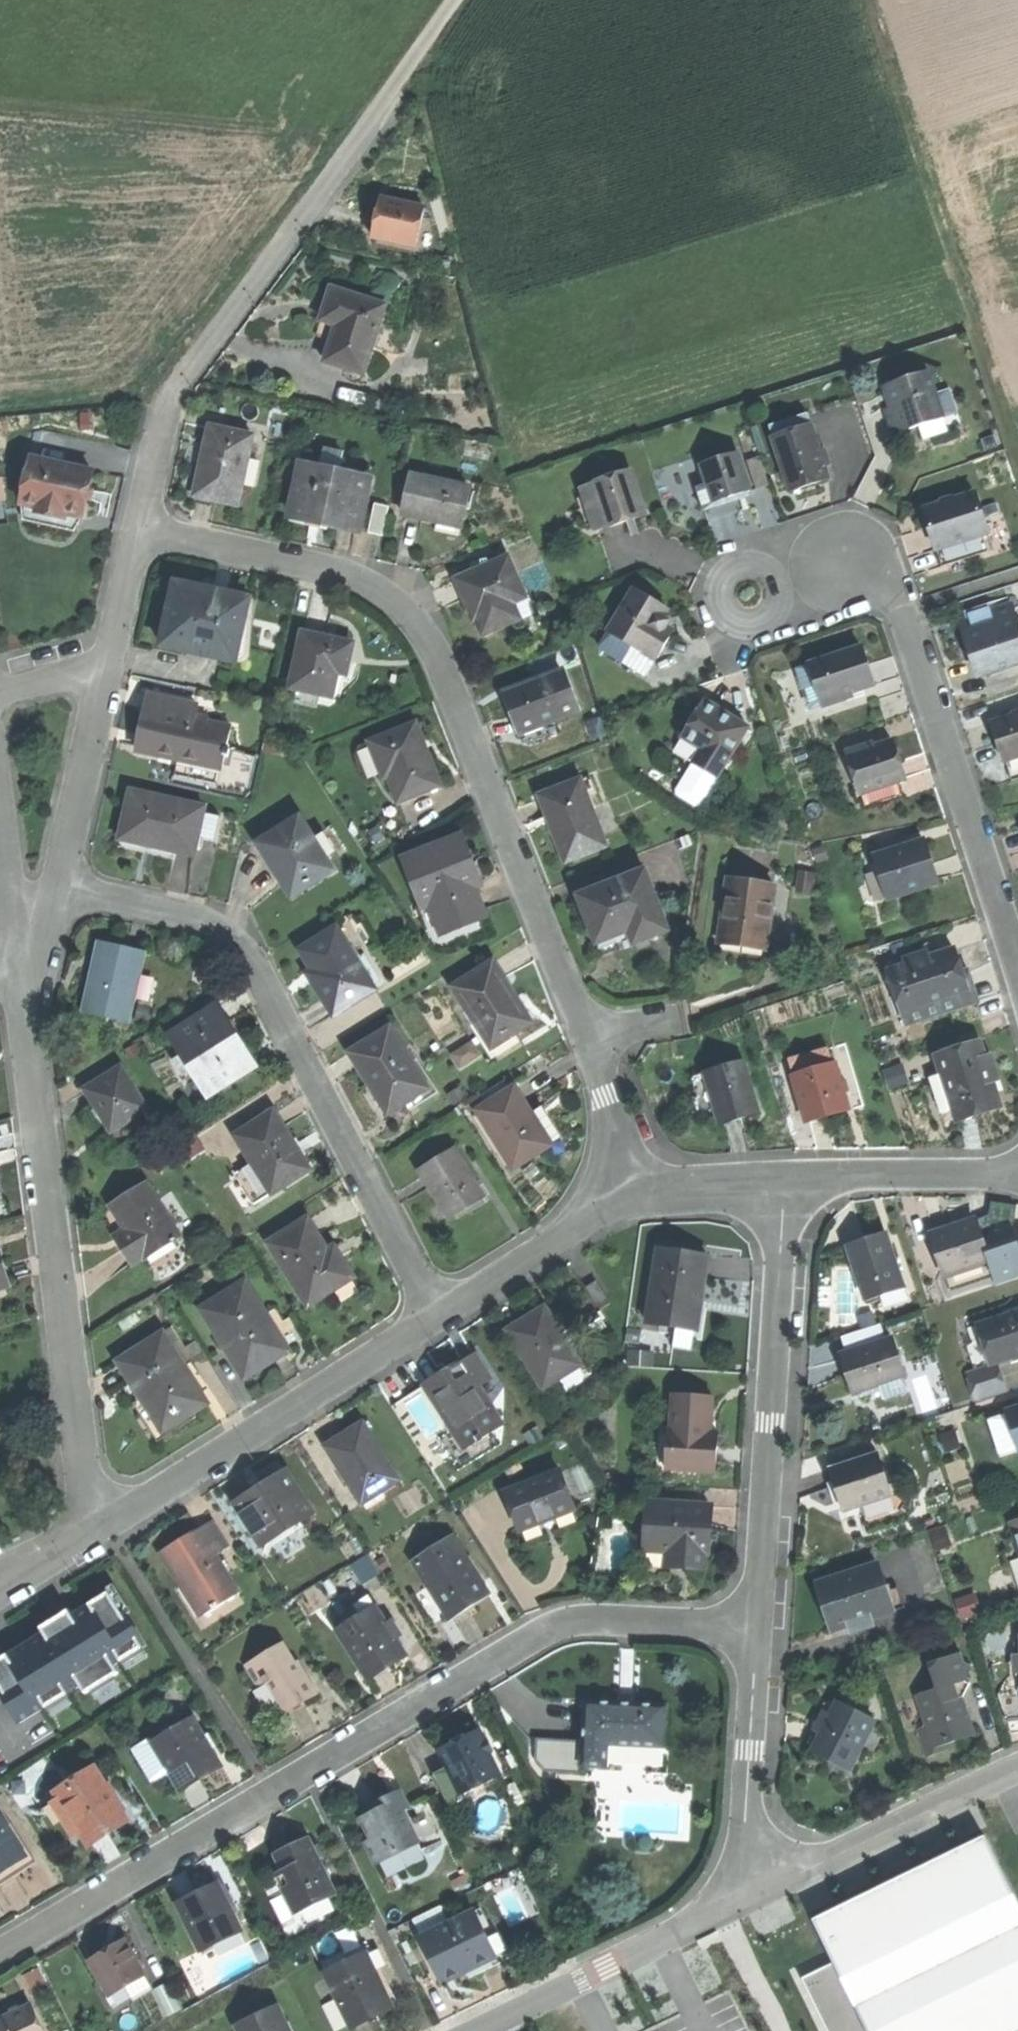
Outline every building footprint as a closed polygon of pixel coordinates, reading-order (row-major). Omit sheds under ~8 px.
[(424,208),(381,199),(377,217),(372,237),(416,246),(422,218),(424,208)] [(432,220),(422,218),(416,246),(432,250),(434,240),(432,220)] [(387,309),(333,292),(326,315),(318,338),(334,343),(327,364),(365,376),(387,309)] [(934,375),(889,388),(897,409),(888,412),(895,436),(913,429),(922,426),(948,419),(940,396),(934,375)] [(955,392),(940,396),(948,419),(962,415),(955,392)] [(773,437),(776,445),(814,433),(810,415),(778,424),(780,435),(773,437)] [(935,435),(961,429),(959,419),(933,425),(935,435)] [(253,434),(212,425),(201,470),(195,492),(236,502),(253,434)] [(814,433),(776,445),(790,492),(808,486),(829,479),(823,463),(820,453),(814,433)] [(325,449),(320,467),(352,474),(353,469),(341,466),(343,453),(325,449)] [(828,452),(820,453),(823,463),(831,461),(828,452)] [(738,454),(703,466),(715,502),(731,496),(750,490),(738,454)] [(762,458),(749,462),(758,491),(771,486),(762,458)] [(93,475),(33,461),(23,508),(83,521),(86,507),(93,475)] [(320,467),(302,464),(291,520),(308,523),(309,518),(329,522),(358,528),(369,477),(352,474),(320,467)] [(632,472),(595,484),(608,527),(627,521),(626,516),(645,511),(632,472)] [(469,486),(413,474),(405,514),(429,519),(461,526),(469,486)] [(595,484),(582,488),(595,531),(608,527),(595,484)] [(982,498),(928,515),(937,544),(945,571),(993,555),(988,542),(994,540),(982,498)] [(83,521),(23,508),(25,523),(75,534),(83,521)] [(626,516),(627,521),(646,515),(645,511),(626,516)] [(510,556),(457,578),(472,611),(474,617),(478,617),(484,633),(533,612),(510,556)] [(216,592),(177,583),(163,644),(235,661),(250,600),(216,592)] [(669,612),(633,592),(609,633),(654,660),(672,633),(666,629),(669,623),(664,621),(669,612)] [(996,608),(969,617),(975,636),(1002,628),(998,615),(996,608)] [(998,615),(1002,628),(975,636),(982,658),(978,659),(984,680),(1017,669),(1017,618),(1015,610),(998,615)] [(341,641),(305,633),(292,686),(332,696),(339,672),(345,673),(352,644),(341,641)] [(654,660),(609,633),(601,647),(645,676),(654,660)] [(975,636),(970,637),(978,659),(982,658),(975,636)] [(833,659),(812,666),(814,672),(823,703),(826,708),(854,702),(852,696),(875,689),(863,650),(833,659)] [(563,669),(505,691),(516,720),(521,732),(524,731),(544,723),(578,709),(563,669)] [(814,672),(800,675),(810,708),(823,703),(814,672)] [(155,695),(151,709),(194,719),(197,706),(155,695)] [(726,717),(705,703),(682,739),(702,751),(692,765),(716,779),(747,730),(726,717)] [(151,709),(149,709),(144,732),(140,753),(175,760),(177,756),(223,766),(231,728),(194,719),(151,709)] [(995,728),(1002,752),(1006,765),(1010,764),(1017,762),(1017,720),(1016,721),(995,728)] [(544,723),(524,731),(531,747),(550,739),(544,723)] [(417,724),(371,741),(385,778),(390,775),(399,799),(439,784),(427,751),(417,724)] [(521,732),(515,735),(531,747),(524,731),(521,732)] [(859,757),(851,759),(862,798),(898,786),(907,783),(901,766),(894,745),(870,753),(859,757)] [(867,746),(857,750),(859,757),(870,753),(867,746)] [(191,774),(225,780),(227,769),(193,763),(191,774)] [(716,779),(692,765),(675,791),(676,796),(695,807),(699,806),(716,779)] [(580,779),(542,795),(558,835),(567,860),(606,844),(580,779)] [(862,798),(857,800),(858,805),(864,804),(866,810),(902,801),(898,786),(862,798)] [(205,809),(131,792),(121,841),(159,849),(194,857),(205,809)] [(216,808),(212,837),(225,839),(229,810),(216,808)] [(301,815),(258,841),(269,860),(274,869),(280,865),(288,878),(283,881),(292,896),(334,870),(301,815)] [(462,838),(407,858),(424,902),(425,905),(432,902),(443,931),(480,917),(483,916),(472,886),(479,883),(473,868),(462,838)] [(923,843),(874,860),(887,901),(913,893),(937,884),(929,861),(923,843)] [(644,870),(579,894),(593,930),(602,954),(667,928),(644,870)] [(774,888),(730,881),(721,939),(722,940),(764,946),(766,946),(774,888)] [(425,905),(424,902),(417,905),(429,937),(435,944),(447,946),(486,932),(480,917),(443,931),(432,902),(425,905)] [(335,926),(301,947),(318,975),(312,979),(317,987),(323,997),(330,993),(338,1008),(373,986),(335,926)] [(764,946),(722,940),(720,959),(742,963),(762,966),(764,946)] [(145,952),(98,943),(89,983),(82,1012),(128,1022),(145,952)] [(956,955),(891,976),(908,1030),(974,1007),(965,982),(956,955)] [(494,961),(455,986),(493,1046),(532,1021),(517,998),(494,961)] [(217,1008),(173,1035),(208,1093),(252,1065),(232,1032),(217,1008)] [(390,1026),(349,1050),(369,1084),(386,1111),(427,1087),(390,1026)] [(985,1044),(937,1060),(943,1078),(954,1113),(958,1124),(1006,1107),(994,1072),(985,1044)] [(824,1053),(788,1065),(793,1082),(830,1069),(824,1053)] [(749,1058),(710,1071),(717,1097),(724,1121),(763,1108),(749,1058)] [(121,1065),(85,1087),(99,1110),(110,1129),(146,1107),(121,1065)] [(830,1069),(793,1082),(808,1126),(826,1119),(847,1112),(833,1069),(830,1069)] [(943,1078),(932,1081),(944,1116),(954,1113),(943,1078)] [(479,1110),(474,1114),(498,1154),(504,1150),(513,1165),(550,1143),(532,1112),(516,1086),(479,1108),(479,1110)] [(542,1106),(532,1112),(550,1143),(560,1137),(542,1106)] [(273,1110),(235,1134),(252,1162),(270,1192),(306,1170),(290,1144),(292,1141),(286,1132),(273,1110)] [(453,1149),(419,1171),(448,1218),(466,1206),(483,1196),(453,1149)] [(252,1162),(236,1172),(253,1202),(270,1192),(252,1162)] [(146,1183),(111,1206),(130,1238),(120,1245),(127,1257),(131,1263),(141,1257),(143,1258),(179,1236),(146,1183)] [(307,1218),(268,1243),(308,1304),(353,1276),(340,1256),(350,1249),(346,1244),(343,1239),(327,1248),(307,1218)] [(964,1227),(934,1236),(946,1277),(988,1263),(981,1242),(975,1223),(964,1227)] [(981,1242),(988,1263),(989,1263),(996,1287),(1017,1280),(1017,1233),(1013,1229),(993,1227),(991,1239),(981,1242)] [(887,1235),(848,1247),(855,1272),(864,1301),(880,1296),(904,1288),(887,1235)] [(712,1257),(661,1248),(649,1322),(699,1330),(704,1300),(712,1257)] [(245,1282),(201,1309),(245,1379),(273,1362),(289,1351),(289,1349),(298,1344),(296,1341),(303,1336),(291,1317),(284,1322),(275,1309),(266,1314),(245,1282)] [(908,1301),(904,1288),(880,1296),(884,1309),(908,1301)] [(532,1313),(507,1329),(542,1386),(555,1377),(576,1365),(561,1340),(564,1338),(544,1306),(532,1313)] [(985,1323),(997,1363),(998,1362),(1017,1356),(1017,1313),(985,1323)] [(985,1323),(970,1328),(975,1343),(969,1344),(977,1369),(997,1363),(985,1323)] [(163,1334),(119,1361),(163,1430),(186,1415),(206,1402),(199,1389),(205,1385),(190,1362),(184,1366),(163,1334)] [(893,1342),(844,1358),(848,1371),(857,1395),(881,1387),(905,1379),(893,1342)] [(652,1352),(628,1351),(627,1364),(651,1366),(652,1352)] [(448,1369),(423,1384),(443,1417),(448,1414),(467,1446),(476,1441),(478,1443),(487,1437),(486,1435),(502,1424),(491,1406),(487,1406),(482,1396),(484,1393),(480,1387),(491,1380),(476,1355),(465,1361),(463,1360),(448,1369)] [(1007,1392),(998,1362),(997,1363),(977,1369),(968,1372),(977,1401),(1007,1392)] [(576,1365),(555,1377),(561,1387),(581,1373),(576,1365)] [(581,1373),(561,1387),(564,1391),(579,1382),(581,1373)] [(905,1379),(881,1387),(886,1402),(910,1393),(905,1379)] [(711,1394),(674,1392),(672,1427),(668,1427),(666,1465),(716,1467),(717,1441),(718,1428),(710,1428),(711,1394)] [(1008,1413),(1017,1442),(1017,1410),(1008,1413)] [(345,1434),(326,1446),(361,1504),(397,1481),(362,1424),(345,1434)] [(878,1452),(828,1468),(836,1493),(842,1511),(891,1494),(878,1452)] [(259,1489),(235,1504),(259,1541),(268,1541),(311,1513),(285,1472),(259,1489)] [(558,1474),(506,1496),(520,1533),(547,1522),(573,1512),(558,1474)] [(711,1504),(650,1500),(647,1548),(669,1549),(683,1550),(683,1564),(705,1565),(706,1551),(709,1551),(710,1530),(711,1504)] [(182,1539),(158,1554),(179,1587),(182,1585),(203,1616),(210,1611),(212,1613),(218,1609),(218,1607),(238,1594),(226,1575),(223,1577),(217,1567),(220,1565),(214,1557),(226,1549),(212,1526),(210,1523),(198,1531),(196,1529),(182,1539)] [(212,1526),(226,1549),(229,1547),(215,1524),(212,1526)] [(283,1558),(305,1542),(298,1533),(276,1549),(283,1558)] [(450,1539),(413,1564),(450,1622),(471,1608),(488,1597),(475,1577),(472,1578),(462,1562),(464,1561),(450,1539)] [(683,1550),(669,1549),(668,1563),(683,1564),(683,1550)] [(222,1564),(220,1565),(217,1567),(223,1577),(226,1575),(228,1573),(222,1564)] [(879,1567),(821,1586),(830,1612),(836,1633),(855,1627),(875,1621),(895,1614),(895,1612),(889,1594),(879,1567)] [(0,1659),(0,1697),(17,1724),(78,1685),(83,1693),(116,1672),(111,1664),(143,1644),(108,1590),(68,1615),(65,1611),(41,1626),(37,1629),(40,1633),(0,1659)] [(899,1591),(889,1594),(895,1612),(905,1609),(899,1591)] [(374,1609),(338,1632),(366,1679),(386,1667),(404,1657),(394,1641),(385,1626),(374,1609)] [(875,1621),(855,1627),(858,1636),(877,1629),(875,1621)] [(391,1622),(385,1626),(394,1641),(400,1638),(391,1622)] [(284,1644),(245,1668),(256,1687),(266,1682),(285,1711),(302,1701),(317,1692),(307,1676),(305,1678),(284,1644)] [(960,1652),(952,1654),(964,1662),(960,1652)] [(952,1654),(927,1663),(936,1689),(957,1681),(963,1699),(970,1682),(963,1680),(971,1668),(964,1662),(952,1654)] [(936,1689),(917,1695),(927,1725),(934,1747),(955,1740),(964,1736),(974,1733),(963,1699),(957,1681),(936,1689)] [(878,1722),(840,1701),(822,1734),(812,1753),(851,1774),(878,1722)] [(666,1706),(585,1702),(581,1766),(604,1767),(606,1745),(664,1749),(666,1706)] [(190,1720),(152,1743),(169,1771),(166,1773),(178,1792),(196,1781),(219,1766),(209,1750),(206,1752),(196,1737),(200,1735),(190,1720)] [(927,1725),(917,1728),(927,1756),(957,1745),(955,1740),(934,1747),(927,1725)] [(454,1744),(437,1753),(461,1797),(499,1777),(475,1733),(454,1744)] [(209,1750),(200,1735),(196,1737),(206,1752),(209,1750)] [(149,1739),(129,1751),(148,1783),(166,1773),(169,1771),(152,1743),(149,1739)] [(95,1769),(55,1793),(80,1833),(86,1842),(110,1827),(126,1818),(95,1769)] [(398,1792),(388,1796),(396,1813),(401,1810),(406,1808),(398,1792)] [(55,1793),(47,1798),(72,1837),(80,1833),(55,1793)] [(381,1799),(373,1803),(376,1811),(369,1814),(360,1818),(371,1840),(364,1843),(375,1866),(402,1853),(398,1847),(416,1838),(401,1810),(396,1813),(388,1796),(381,1799)] [(373,1803),(366,1807),(369,1814),(376,1811),(373,1803)] [(23,1855),(0,1819),(0,1869),(23,1855)] [(398,1847),(402,1853),(409,1869),(426,1860),(416,1838),(398,1847)] [(295,1847),(277,1855),(285,1873),(292,1886),(285,1890),(297,1913),(334,1895),(307,1841),(295,1847)] [(829,2030),(1017,2030),(1017,1904),(988,1843),(817,1927),(835,1965),(804,1981),(829,2030)] [(0,1869),(0,1886),(14,1878),(31,1867),(23,1855),(0,1869)] [(285,1873),(278,1876),(285,1890),(292,1886),(285,1873)] [(200,1893),(178,1904),(201,1951),(210,1947),(238,1933),(240,1932),(217,1885),(200,1893)] [(447,1904),(418,1916),(425,1933),(454,1922),(447,1904)] [(476,1912),(422,1939),(443,1982),(466,1970),(493,1957),(498,1966),(513,1959),(497,1925),(485,1932),(476,1912)] [(238,1933),(210,1947),(216,1959),(244,1945),(238,1933)] [(347,1949),(325,1960),(330,1970),(366,1953),(384,1992),(395,1987),(372,1942),(350,1953),(347,1949)] [(109,1953),(91,1964),(111,1997),(146,1977),(126,1943),(109,1953)] [(330,1970),(325,1973),(351,2027),(375,2016),(392,2008),(384,1992),(366,1953),(330,1970)] [(493,1957),(466,1970),(471,1980),(483,1974),(498,1966),(493,1957)] [(146,1977),(111,1997),(117,2007),(152,1987),(146,1977)] [(0,2020),(0,2030),(40,2030),(28,2007),(7,2017),(0,2020)] [(238,2027),(239,2030),(283,2030),(281,2026),(283,2025),(276,2008),(238,2027)]
